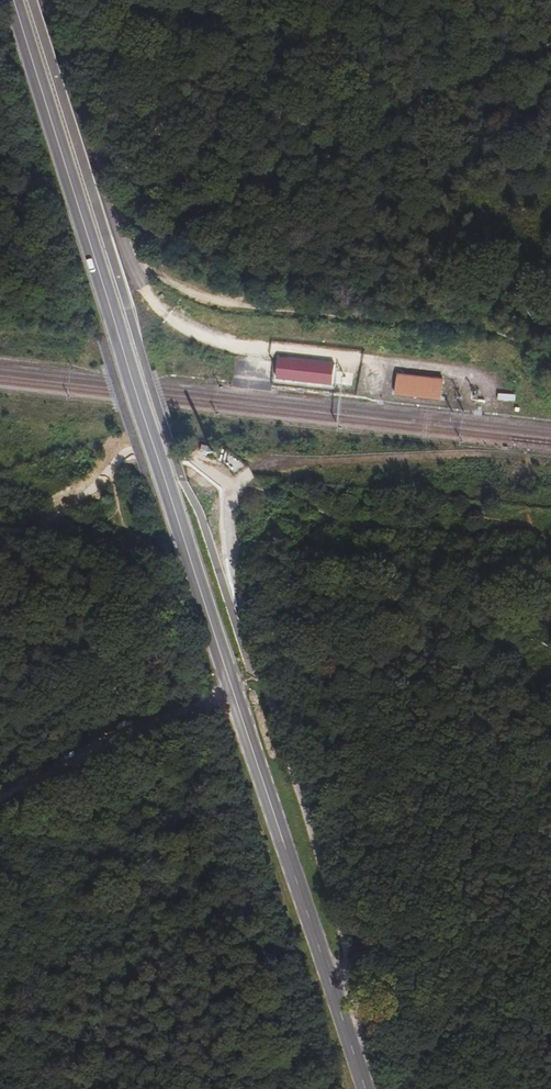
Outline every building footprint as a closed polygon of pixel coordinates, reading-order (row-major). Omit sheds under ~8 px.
[(279,358),(277,380),(334,386),(337,365),(279,358)] [(397,373),(395,395),(440,400),(443,378),(397,373)]
